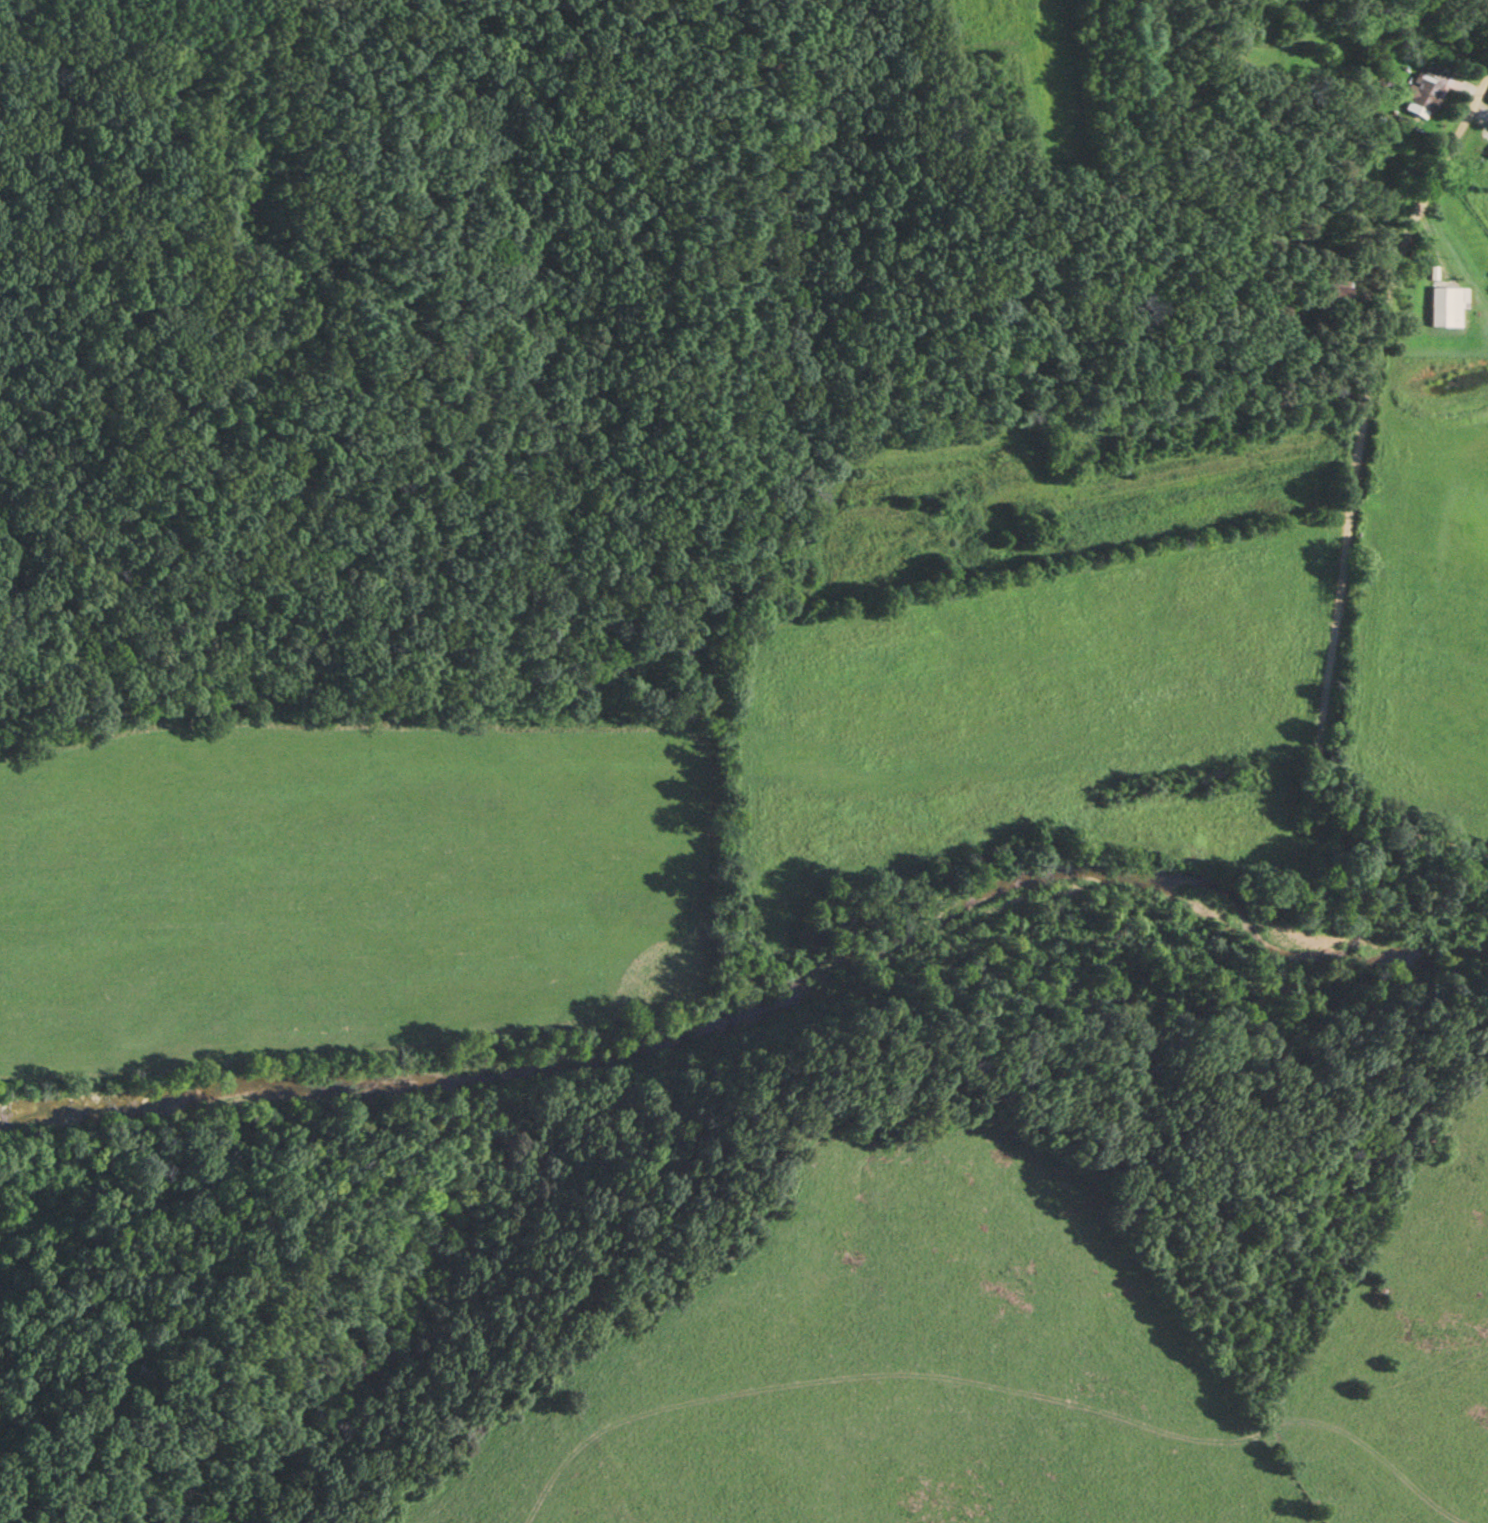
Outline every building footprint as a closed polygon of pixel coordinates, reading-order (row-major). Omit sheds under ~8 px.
[(1417,70),(1408,96),(1411,97),(1406,110),(1432,119),(1445,83),(1452,86),(1458,72),(1429,61),(1425,73),(1417,70)] [(1462,326),(1462,308),(1469,308),(1469,287),(1432,286),(1432,325),(1462,326)]
